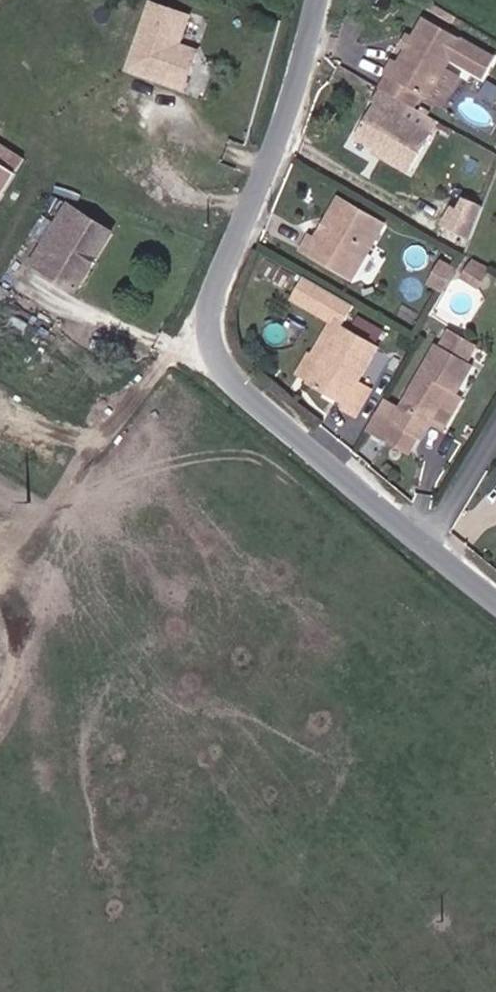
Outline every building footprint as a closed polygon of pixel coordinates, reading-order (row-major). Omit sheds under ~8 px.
[(191,19),(155,5),(131,64),(186,85),(194,64),(176,57),(180,47),(191,19)] [(382,90),(410,106),(417,94),(430,101),(445,74),(453,61),(485,79),(495,59),(495,58),(426,19),(416,38),(408,51),(401,65),(395,62),(387,78),(389,78),(382,90)] [(403,48),(408,51),(416,38),(410,36),(403,48)] [(176,57),(194,64),(198,54),(180,47),(176,57)] [(445,74),(430,101),(444,108),(459,83),(445,74)] [(410,106),(382,90),(374,105),(377,107),(360,139),(378,150),(387,155),(384,159),(412,176),(434,140),(402,121),(410,106)] [(387,155),(378,150),(375,154),(384,159),(387,155)] [(18,173),(0,163),(0,202),(18,173)] [(384,226),(339,200),(327,221),(329,229),(329,232),(319,233),(314,242),(309,240),(301,254),(352,283),(384,226)] [(442,227),(473,244),(485,213),(465,202),(458,216),(449,212),(442,227)] [(66,204),(55,223),(67,230),(53,250),(42,243),(31,261),(78,291),(114,233),(66,204)] [(66,230),(55,223),(42,243),(53,250),(66,230)] [(491,272),(475,262),(464,279),(481,289),(491,272)] [(447,292),(458,273),(443,264),(431,284),(447,292)] [(346,320),(354,307),(303,277),(290,299),(331,323),(336,314),(346,320)] [(342,328),(346,320),(336,314),(331,323),(340,329),(341,327),(342,328)] [(307,385),(340,329),(331,323),(298,380),(307,385)] [(378,349),(342,328),(341,327),(340,329),(307,385),(344,407),(342,412),(355,420),(372,391),(358,383),(378,349)] [(451,390),(458,394),(475,366),(470,363),(478,348),(453,333),(443,347),(438,345),(395,421),(398,423),(388,441),(409,453),(420,436),(424,438),(431,425),(451,390)] [(464,398),(458,394),(451,390),(431,425),(445,434),(464,398)] [(388,441),(398,423),(395,421),(378,411),(368,429),(388,441)]
